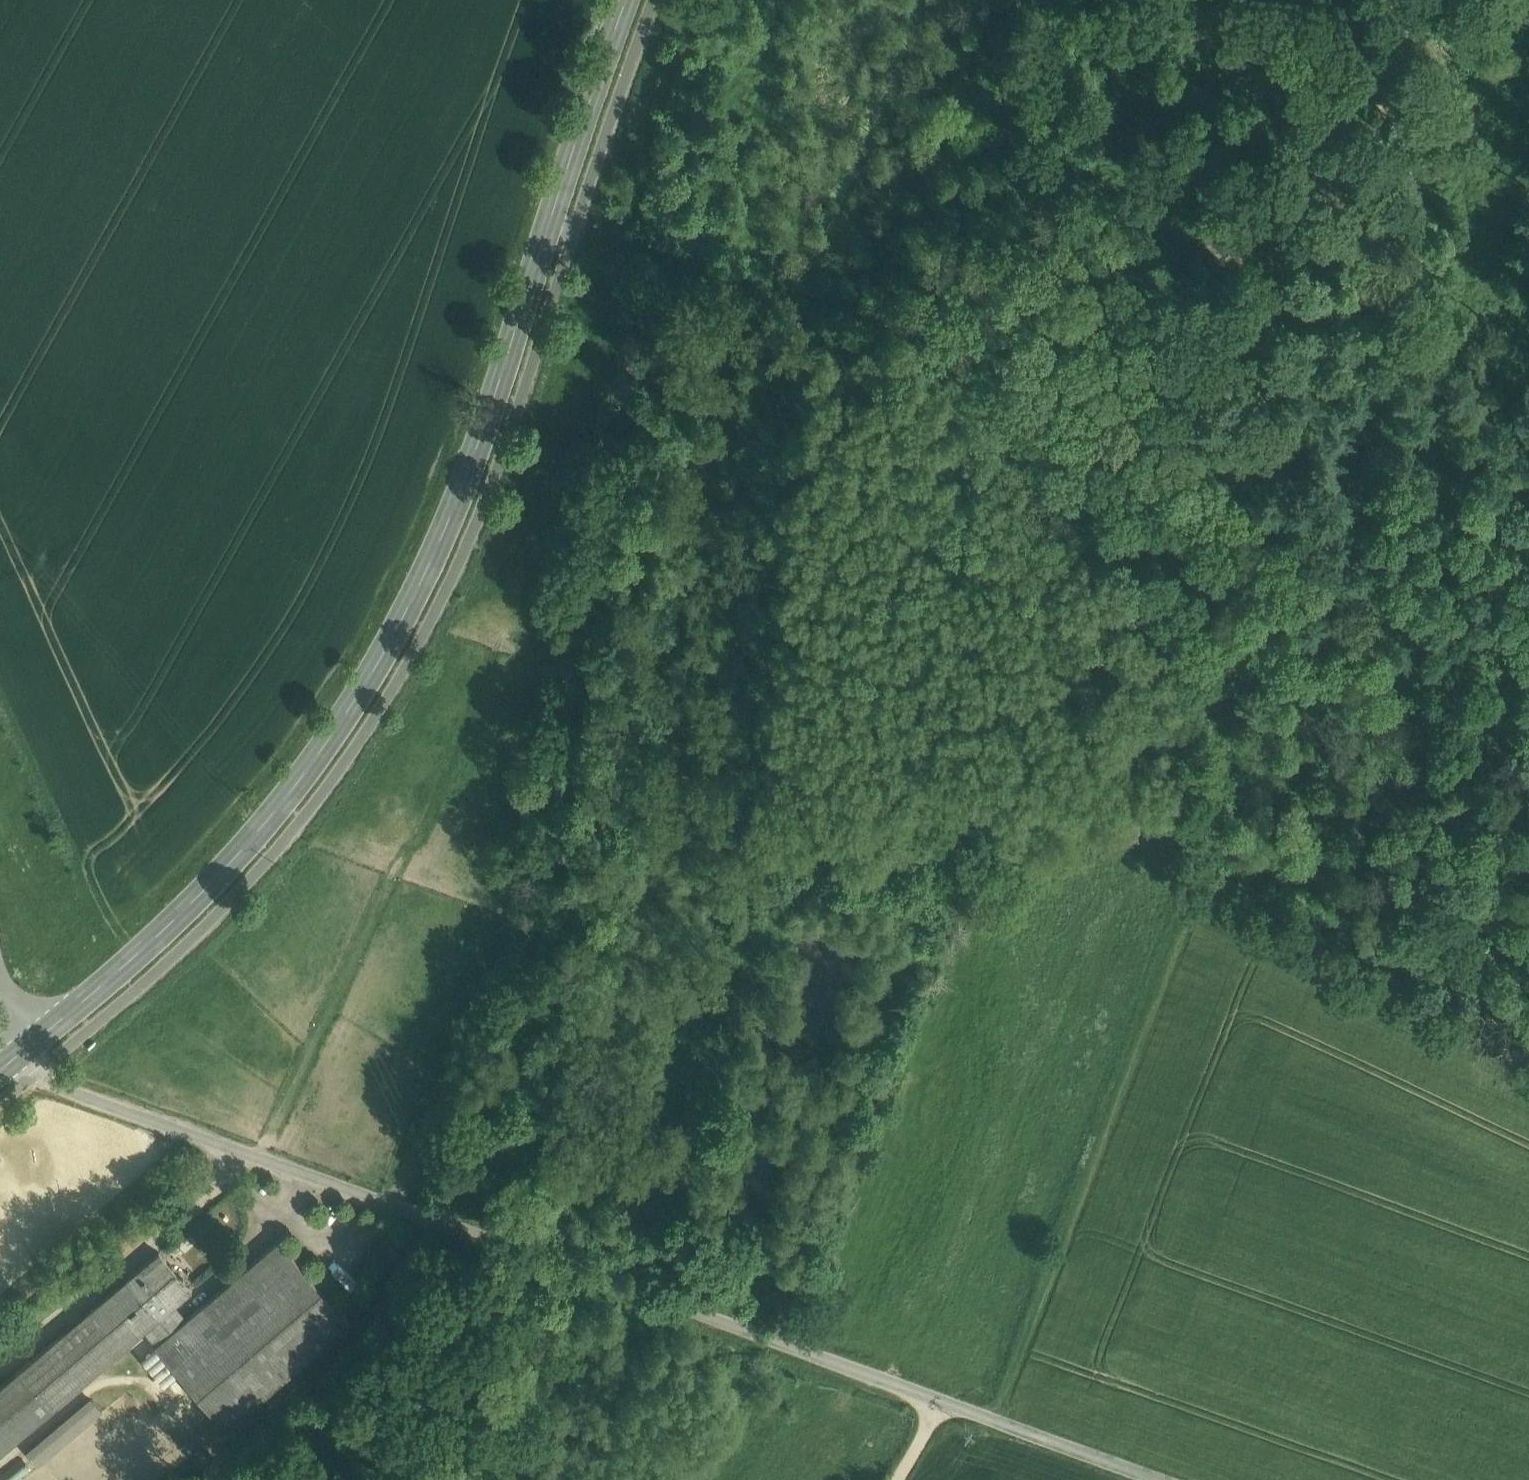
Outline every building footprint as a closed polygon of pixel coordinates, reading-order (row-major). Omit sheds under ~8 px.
[(157,1340),(156,1341),(226,1423),(349,1318),(279,1236),(187,1314),(157,1340)] [(192,1286),(159,1248),(126,1276),(159,1314),(175,1301),(192,1286)] [(0,1384),(0,1450),(145,1327),(159,1314),(126,1276),(0,1384)] [(159,1314),(145,1327),(157,1340),(187,1314),(175,1301),(159,1314)]
